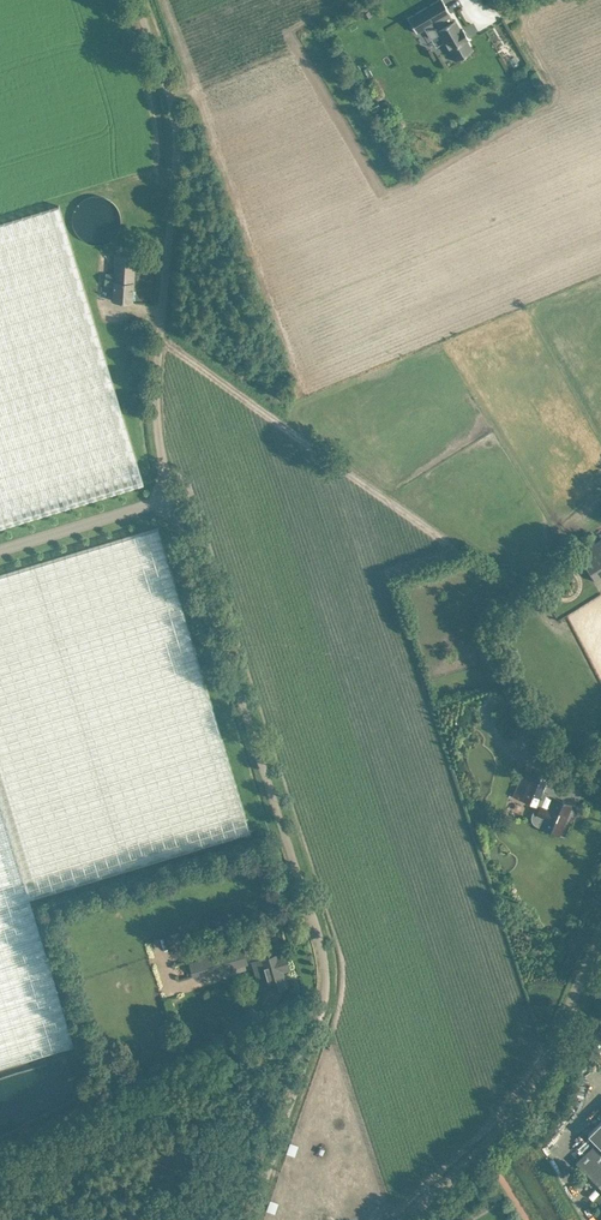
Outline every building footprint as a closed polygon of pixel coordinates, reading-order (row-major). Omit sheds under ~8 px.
[(408,17),(417,33),(418,32),(417,32),(425,27),(431,38),(440,33),(455,59),(454,60),(455,61),(473,50),(473,49),(472,49),(466,39),(468,38),(468,39),(469,39),(463,28),(462,29),(463,29),(461,30),(455,20),(456,20),(456,19),(453,21),(449,13),(450,14),(450,13),(443,0),(439,0),(409,18),(409,17),(408,17)] [(369,10),(362,14),(365,19),(372,15),(369,10)] [(373,97),(366,101),(373,113),(380,109),(373,97)] [(144,483),(59,206),(0,223),(0,527),(144,483)] [(136,256),(116,254),(114,274),(106,274),(105,284),(114,285),(113,300),(133,301),(136,256)] [(29,897),(249,831),(158,527),(0,575),(0,799),(29,897)] [(600,578),(600,538),(578,553),(596,581),(600,578)] [(487,666),(500,663),(497,649),(484,652),(487,666)] [(531,773),(520,800),(535,806),(538,807),(536,812),(533,811),(532,815),(531,815),(531,816),(531,817),(531,818),(531,819),(532,820),(532,821),(533,821),(533,822),(534,822),(535,823),(542,826),(548,828),(559,833),(566,818),(570,819),(572,818),(574,817),(576,812),(576,809),(576,807),(574,805),(572,804),(554,797),(542,792),(547,779),(531,773)] [(74,1044),(29,897),(0,799),(0,1066),(74,1044)] [(193,976),(219,969),(219,971),(248,964),(243,947),(189,962),(193,976)] [(270,955),(259,958),(266,981),(265,981),(268,991),(270,991),(262,1004),(271,1009),(283,987),(286,986),(282,970),(290,967),(286,953),(278,955),(277,953),(270,955)] [(188,965),(180,964),(180,975),(188,975),(188,965)] [(209,983),(211,991),(222,988),(220,981),(209,983)] [(588,1133),(596,1141),(576,1161),(600,1187),(600,1120),(588,1133)]
